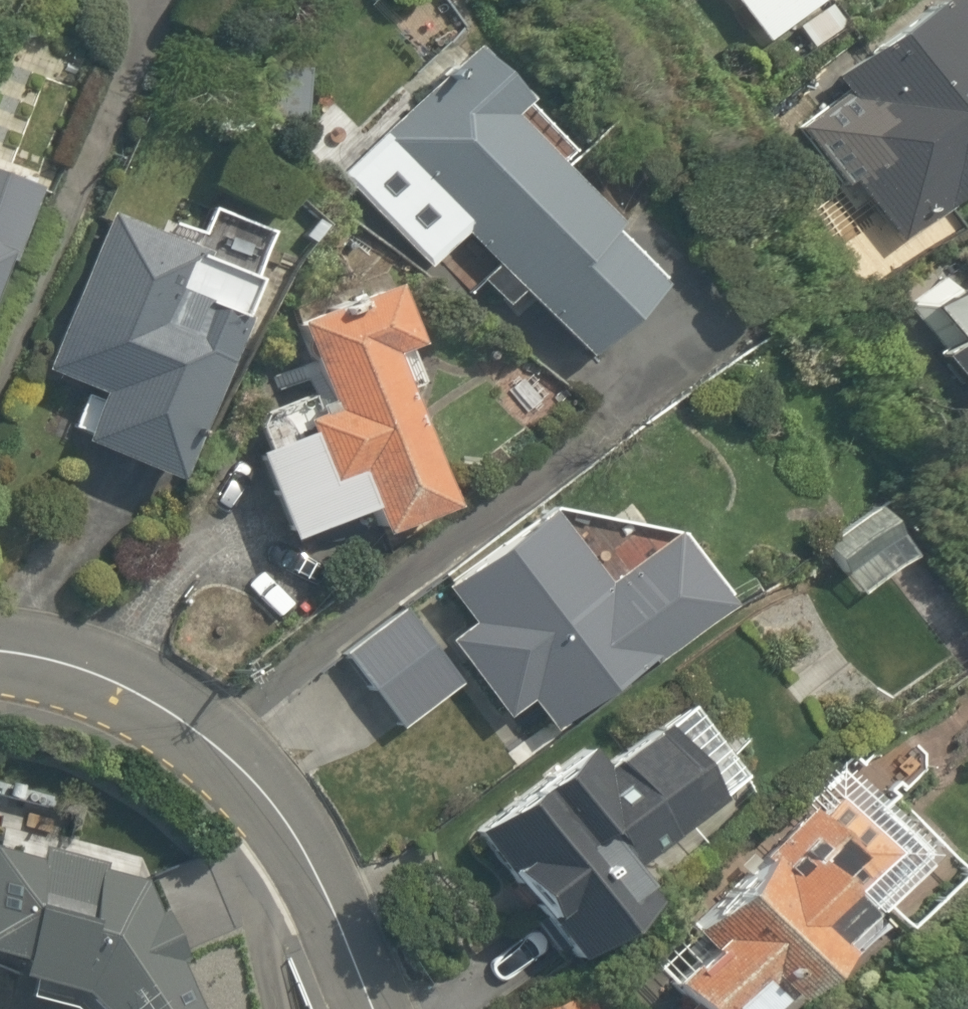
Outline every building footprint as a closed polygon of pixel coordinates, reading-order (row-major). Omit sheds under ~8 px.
[(793,26),(807,46),(847,17),(835,0),(732,0),(764,46),(793,26)] [(967,189),(967,19),(953,0),(787,129),(835,191),(851,179),(900,242),(967,189)] [(583,154),(482,41),(333,174),(418,269),(466,226),(496,259),(477,276),(508,311),(526,295),(587,365),(676,286),(569,166),(583,154)] [(34,183),(0,170),(0,268),(34,183)] [(183,483),(271,276),(288,238),(211,205),(190,253),(104,216),(40,365),(103,392),(83,440),(183,483)] [(333,409),(257,432),(290,539),(373,513),(379,535),(457,511),(408,350),(425,345),(408,288),(306,319),(333,409)] [(929,320),(967,373),(967,291),(929,320)] [(897,517),(860,470),(789,527),(826,574),(833,568),(888,524),(897,517)] [(679,524),(559,508),(444,589),(471,627),(447,643),(504,723),(530,705),(548,730),(732,600),(679,524)] [(918,561),(888,524),(833,568),(862,605),(918,561)] [(437,643),(399,598),(336,650),(374,696),(437,643)] [(603,772),(582,747),(475,836),(575,957),(657,890),(638,866),(747,776),(686,702),(603,772)] [(771,848),(656,961),(702,1008),(778,1008),(792,995),(806,1008),(807,1008),(865,953),(830,916),(848,898),(869,919),(884,905),(910,931),(967,875),(967,864),(865,758),(771,848)] [(53,1008),(217,1008),(144,866),(0,839),(0,950),(27,955),(18,1002),(53,1008)]
